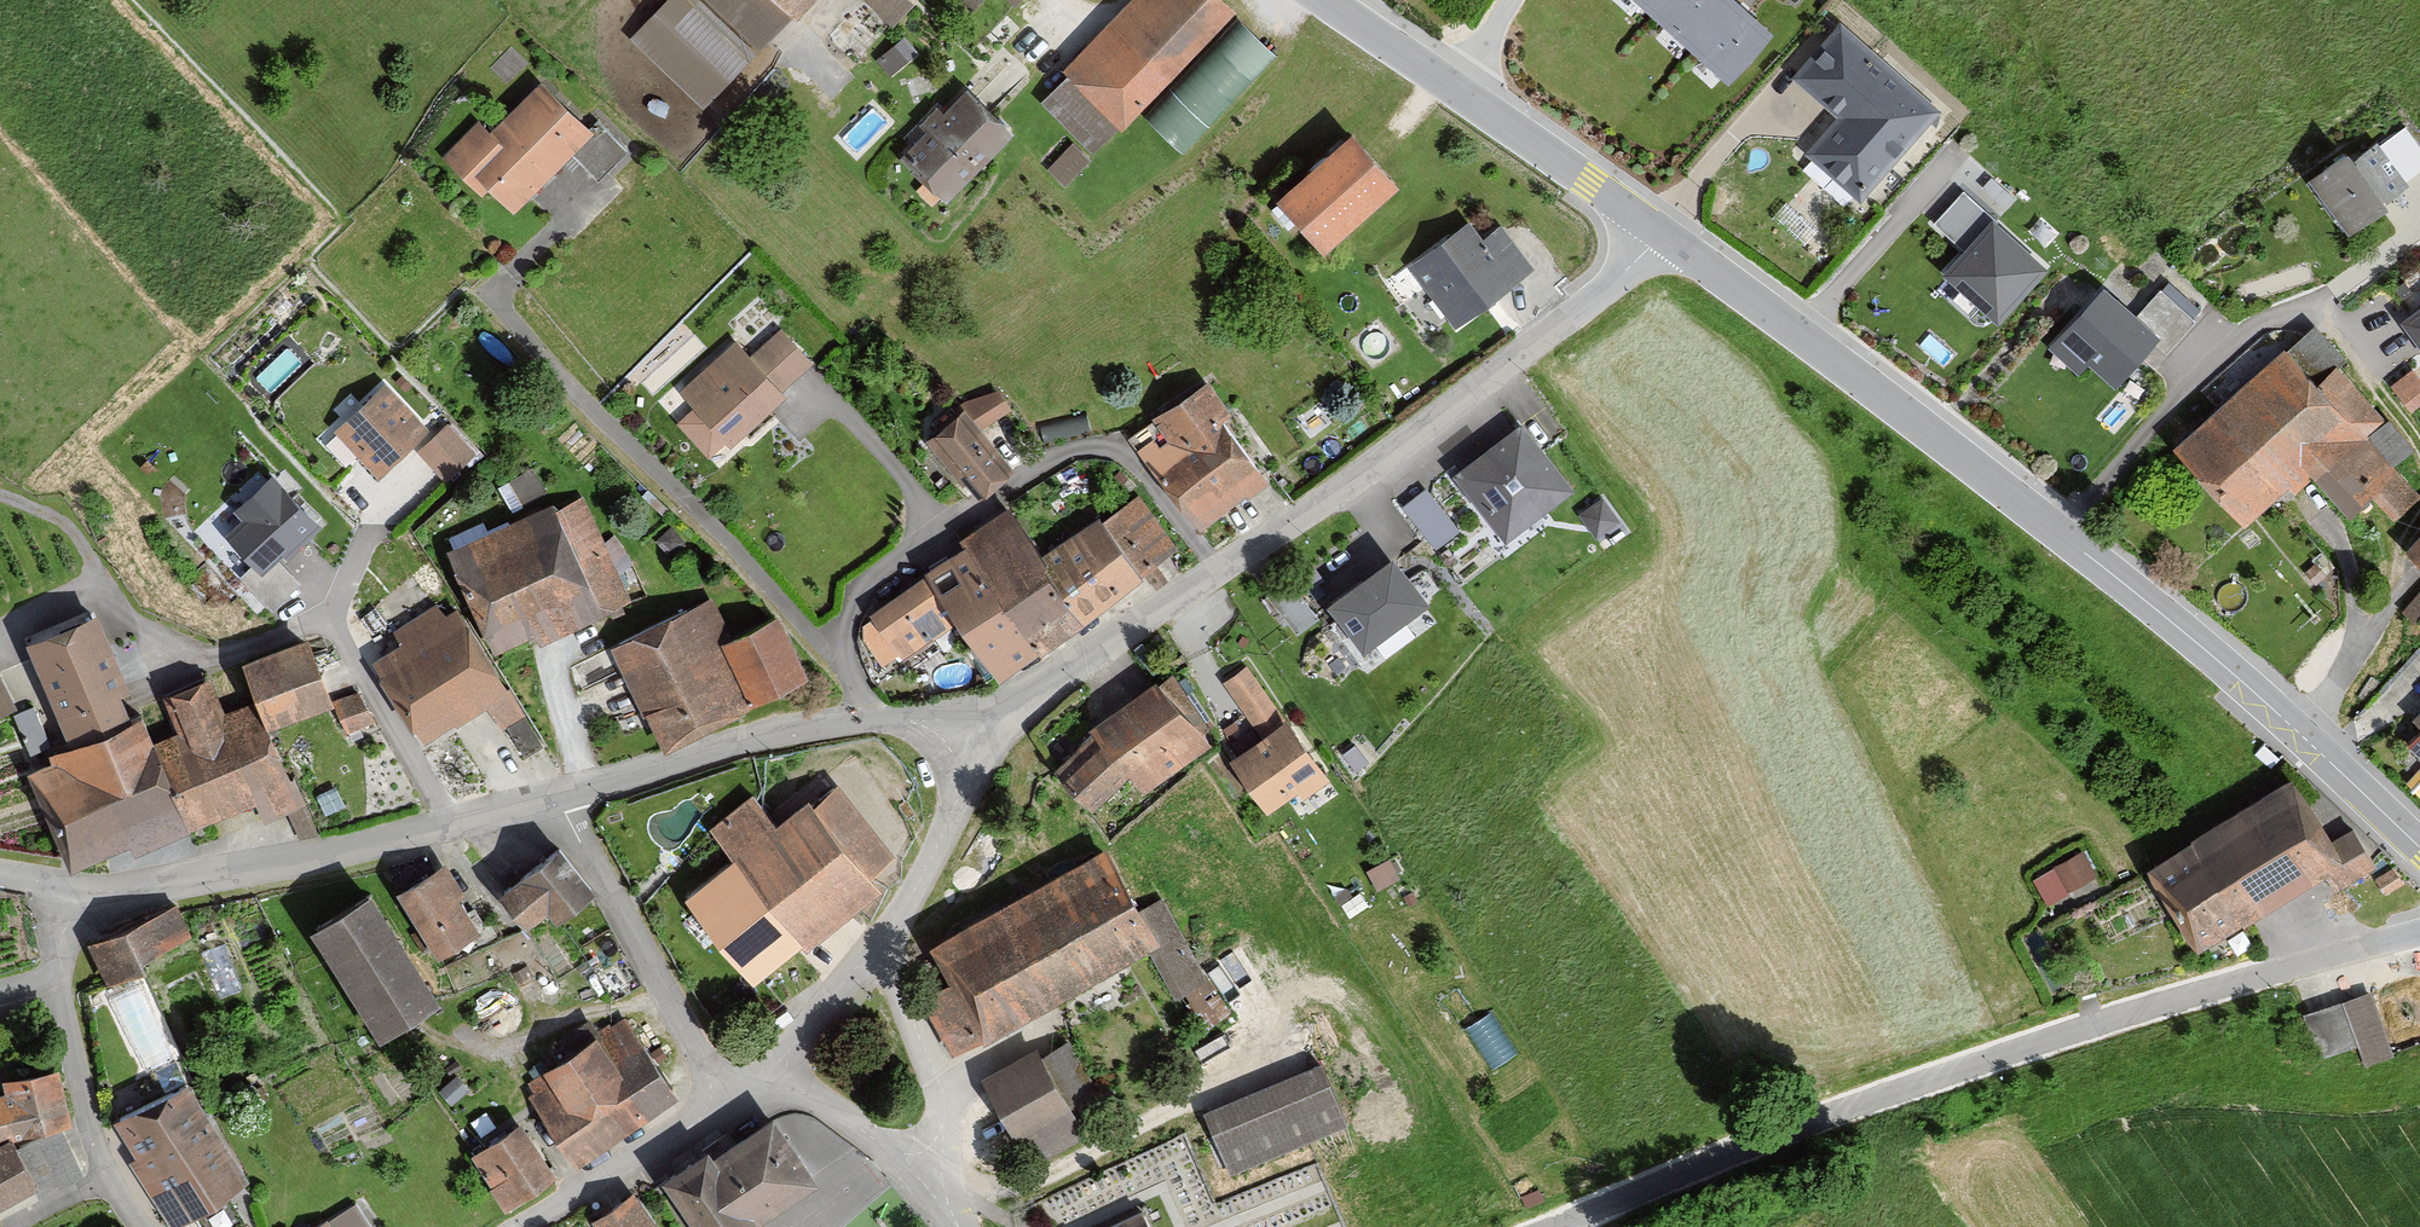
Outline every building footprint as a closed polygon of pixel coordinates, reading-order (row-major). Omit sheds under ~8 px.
[(690,0),(653,0),(625,29),(698,99),(744,52),(690,0)] [(753,38),(786,3),(783,0),(713,0),(753,38)] [(889,20),(909,0),(869,0),(889,20)] [(1213,0),(1141,0),(1069,74),(1072,77),(1047,104),(1092,149),(1118,122),(1122,125),(1229,15),(1213,0)] [(1730,80),(1768,38),(1726,0),(1640,0),(1730,80)] [(1188,149),(1281,49),(1245,16),(1151,116),(1188,149)] [(1936,105),(1835,17),(1787,71),(1833,111),(1800,149),(1855,197),(1936,105)] [(900,35),(888,55),(904,65),(917,46),(900,35)] [(588,124),(533,71),(483,122),(474,113),(437,151),(476,189),(484,181),(509,205),(566,147),(588,124)] [(1010,137),(968,96),(907,159),(949,199),(1010,137)] [(1392,166),(1344,113),(1269,178),(1317,232),(1392,166)] [(588,124),(566,147),(595,175),(624,145),(595,117),(588,124)] [(2348,153),(2339,142),(2300,172),(2343,226),(2404,179),(2371,136),(2348,153)] [(1087,163),(1073,149),(1052,170),(1065,184),(1087,163)] [(2039,262),(1958,186),(1928,219),(1956,245),(1936,266),(1989,316),(2039,262)] [(1481,231),(1468,212),(1405,259),(1452,322),(1531,263),(1498,218),(1481,231)] [(2133,312),(2096,281),(2042,345),(2073,372),(2083,360),(2110,383),(2150,337),(2163,347),(2190,316),(2155,286),(2133,312)] [(2400,311),(2419,338),(2419,296),(2400,311)] [(747,350),(780,386),(810,358),(777,322),(747,350)] [(780,386),(747,350),(731,333),(675,385),(724,438),(780,386)] [(2276,341),(2165,440),(2237,520),(2282,480),(2290,488),(2308,473),(2344,513),(2367,492),(2391,519),(2419,493),(2366,433),(2383,418),(2331,360),(2310,379),(2276,341)] [(2409,365),(2387,382),(2409,409),(2419,401),(2419,380),(2409,365)] [(1227,405),(1202,370),(1148,409),(1151,413),(1128,430),(1195,521),(1241,487),(1244,491),(1266,475),(1219,411),(1227,405)] [(421,419),(380,374),(327,421),(368,466),(421,419)] [(995,383),(957,400),(978,425),(1009,405),(995,383)] [(978,425),(957,400),(921,431),(972,489),(1008,458),(978,425)] [(1573,484),(1519,412),(1449,465),(1502,536),(1573,484)] [(471,447),(443,417),(413,445),(441,475),(471,447)] [(519,503),(543,492),(529,462),(505,473),(519,503)] [(241,515),(225,531),(253,559),(262,569),(276,555),(282,548),(288,555),(321,522),(269,469),(232,506),(241,515)] [(1461,530),(1425,482),(1400,500),(1436,548),(1461,530)] [(548,503),(543,492),(519,503),(438,540),(485,643),(524,625),(531,640),(627,596),(578,489),(548,503)] [(1175,544),(1137,489),(1097,510),(1136,567),(1140,564),(1151,558),(1175,544)] [(1619,515),(1601,491),(1577,509),(1594,533),(1619,515)] [(1033,547),(1037,545),(1004,496),(954,529),(957,534),(918,560),(921,564),(956,616),(991,667),(1031,641),(1034,645),(1078,615),(1076,612),(1033,547)] [(1136,567),(1097,510),(1095,506),(1037,545),(1033,547),(1076,612),(1138,571),(1136,567)] [(2399,545),(2419,564),(2419,522),(2399,545)] [(1426,594),(1387,540),(1320,589),(1359,643),(1426,594)] [(301,581),(276,555),(262,569),(253,559),(239,572),(273,608),(301,581)] [(1151,558),(1140,564),(1153,584),(1164,577),(1151,558)] [(956,616),(921,564),(863,603),(870,614),(860,621),(859,632),(879,661),(896,650),(899,654),(956,616)] [(1318,620),(1286,576),(1264,591),(1297,636),(1318,620)] [(2400,609),(2419,627),(2419,587),(2400,609)] [(713,630),(724,625),(707,590),(606,638),(655,741),(752,694),(750,690),(743,693),(713,630)] [(94,596),(24,624),(63,721),(133,692),(94,596)] [(436,607),(431,598),(389,624),(395,635),(364,653),(415,737),(480,698),(497,727),(521,712),(451,598),(436,607)] [(800,666),(770,603),(724,625),(713,630),(743,693),(750,690),(800,666)] [(1408,614),(1377,633),(1386,648),(1418,629),(1408,614)] [(313,634),(245,658),(255,687),(262,708),(331,685),(313,634)] [(207,663),(196,661),(166,673),(161,683),(174,718),(148,729),(184,817),(254,790),(262,816),(286,806),(296,833),(318,833),(292,766),(287,767),(262,708),(255,687),(223,700),(207,663)] [(1280,713),(1245,661),(1221,677),(1257,729),(1280,713)] [(1207,736),(1150,665),(1084,718),(1088,722),(1124,767),(1141,789),(1207,736)] [(0,677),(0,707),(12,701),(0,677)] [(363,683),(334,695),(347,727),(376,716),(363,683)] [(148,729),(133,692),(63,721),(45,738),(48,745),(23,755),(64,855),(127,830),(132,843),(186,821),(184,817),(148,729)] [(2407,715),(2419,726),(2403,743),(2419,759),(2419,701),(2407,715)] [(46,733),(30,702),(16,710),(31,740),(46,733)] [(1284,710),(1280,713),(1257,729),(1225,750),(1264,807),(1295,786),(1300,794),(1328,775),(1284,710)] [(1124,767),(1088,722),(1049,760),(1088,802),(1124,767)] [(2334,832),(2293,766),(2146,857),(2198,939),(2328,867),(2338,884),(2377,860),(2352,821),(2334,832)] [(766,810),(747,787),(703,822),(723,847),(674,887),(744,973),(794,933),(798,938),(871,879),(864,871),(891,849),(830,773),(805,793),(799,784),(766,810)] [(1137,905),(1099,835),(920,931),(942,972),(924,981),(956,1040),(1143,939),(1152,934),(1137,905)] [(2096,872),(2081,847),(2055,862),(2070,887),(2096,872)] [(594,899),(559,852),(500,897),(527,932),(549,916),(557,927),(594,899)] [(2404,880),(2393,864),(2376,876),(2386,892),(2404,880)] [(463,896),(448,871),(403,897),(439,957),(478,934),(457,899),(463,896)] [(1152,934),(1143,939),(1172,993),(1204,976),(1159,893),(1137,905),(1152,934)] [(189,933),(176,901),(87,937),(105,980),(145,964),(140,953),(189,933)] [(432,1008),(372,909),(322,939),(382,1038),(432,1008)] [(2394,1055),(2371,987),(2303,1010),(2320,1059),(2359,1046),(2365,1064),(2394,1055)] [(672,1103),(624,1026),(605,1038),(601,1031),(546,1065),(553,1076),(529,1091),(575,1163),(672,1103)] [(1065,1033),(1037,1048),(1068,1104),(1096,1089),(1065,1033)] [(1037,1048),(1032,1039),(974,1070),(1026,1164),(1083,1132),(1068,1104),(1037,1048)] [(1345,1121),(1317,1055),(1200,1104),(1228,1170),(1345,1121)] [(7,1088),(9,1099),(0,1101),(0,1143),(69,1126),(57,1076),(7,1088)] [(189,1084),(120,1123),(144,1164),(139,1167),(172,1225),(196,1211),(205,1226),(240,1226),(245,1224),(229,1198),(248,1187),(189,1084)] [(773,1116),(715,1153),(710,1145),(667,1174),(702,1226),(755,1226),(760,1224),(752,1213),(811,1174),(773,1116)] [(549,1180),(520,1131),(477,1157),(507,1206),(549,1180)] [(8,1152),(0,1156),(0,1208),(34,1190),(40,1197),(79,1177),(59,1139),(14,1163),(8,1152)] [(352,1196),(325,1213),(333,1226),(372,1226),(352,1196)] [(636,1201),(601,1223),(604,1226),(653,1226),(636,1201)] [(1137,1202),(1087,1226),(1150,1226),(1137,1202)] [(325,1213),(303,1226),(333,1226),(325,1213)]
